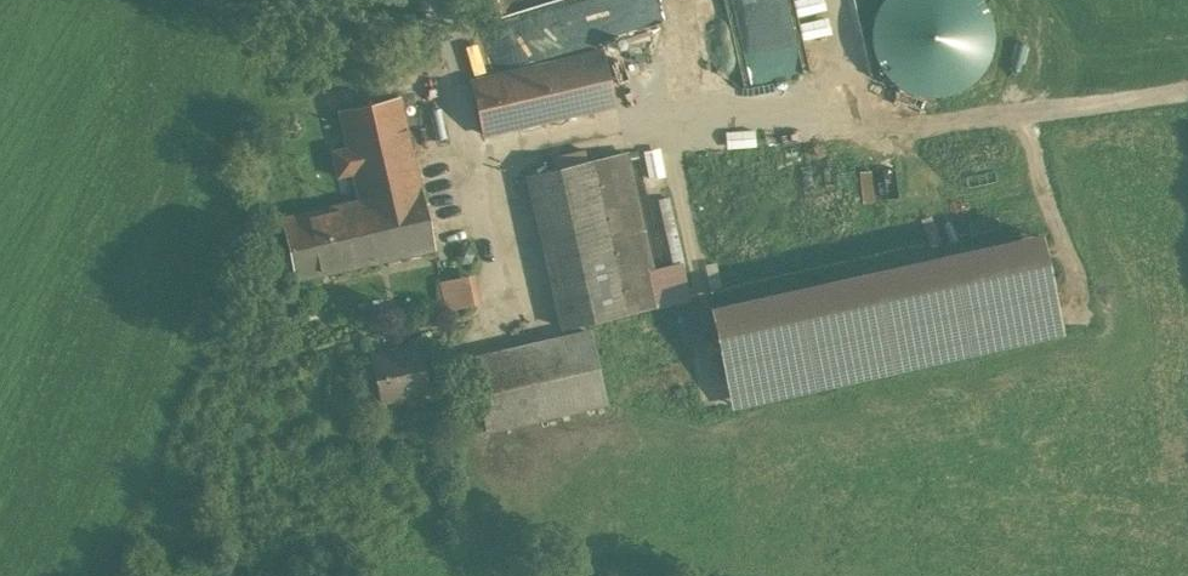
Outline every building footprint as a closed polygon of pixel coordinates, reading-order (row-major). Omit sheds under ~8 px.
[(889,73),(993,82),(1000,0),(896,0),(889,73)] [(404,22),(386,27),(388,39),(407,35),(404,22)] [(603,50),(470,81),(482,132),(615,102),(603,50)] [(399,96),(339,110),(347,144),(330,147),(337,174),(353,171),(360,199),(420,186),(399,96)] [(625,153),(527,175),(561,325),(659,303),(625,153)] [(360,199),(283,217),(297,279),(434,247),(420,186),(360,199)] [(730,303),(751,402),(1073,334),(1068,312),(1047,316),(1045,306),(1059,303),(1058,298),(1079,294),(1066,230),(871,271),(866,250),(785,267),(790,290),(730,303)] [(446,278),(450,309),(487,304),(484,273),(446,278)] [(589,331),(472,357),(488,430),(605,404),(589,331)] [(417,345),(371,355),(381,400),(427,390),(417,345)]
